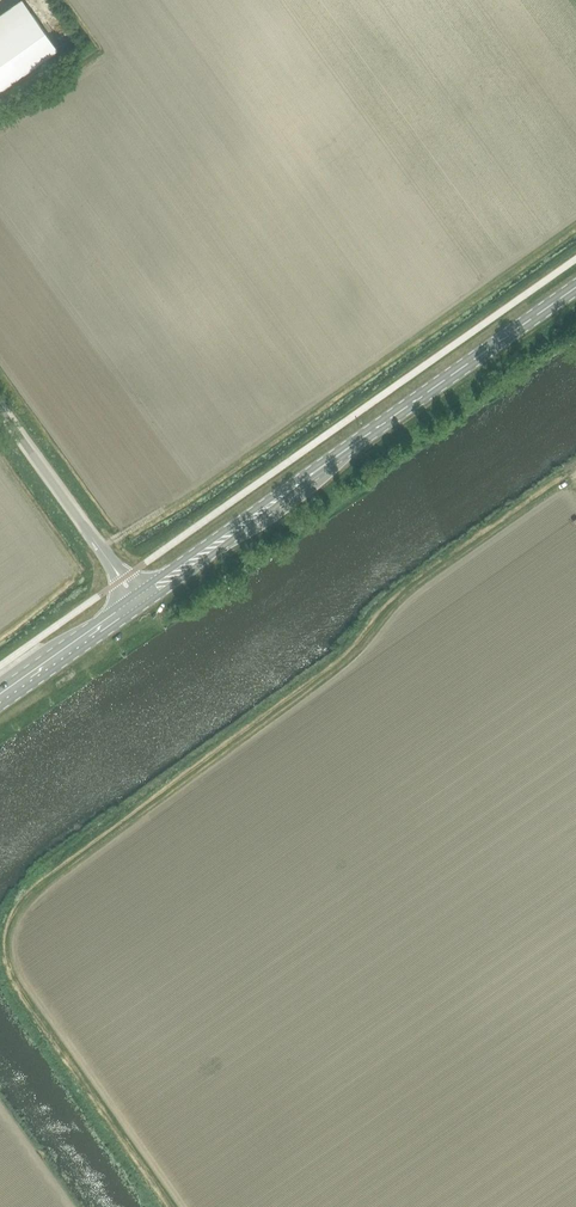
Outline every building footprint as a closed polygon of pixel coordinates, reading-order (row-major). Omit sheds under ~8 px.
[(0,36),(0,89),(55,50),(31,15),(0,36)]
